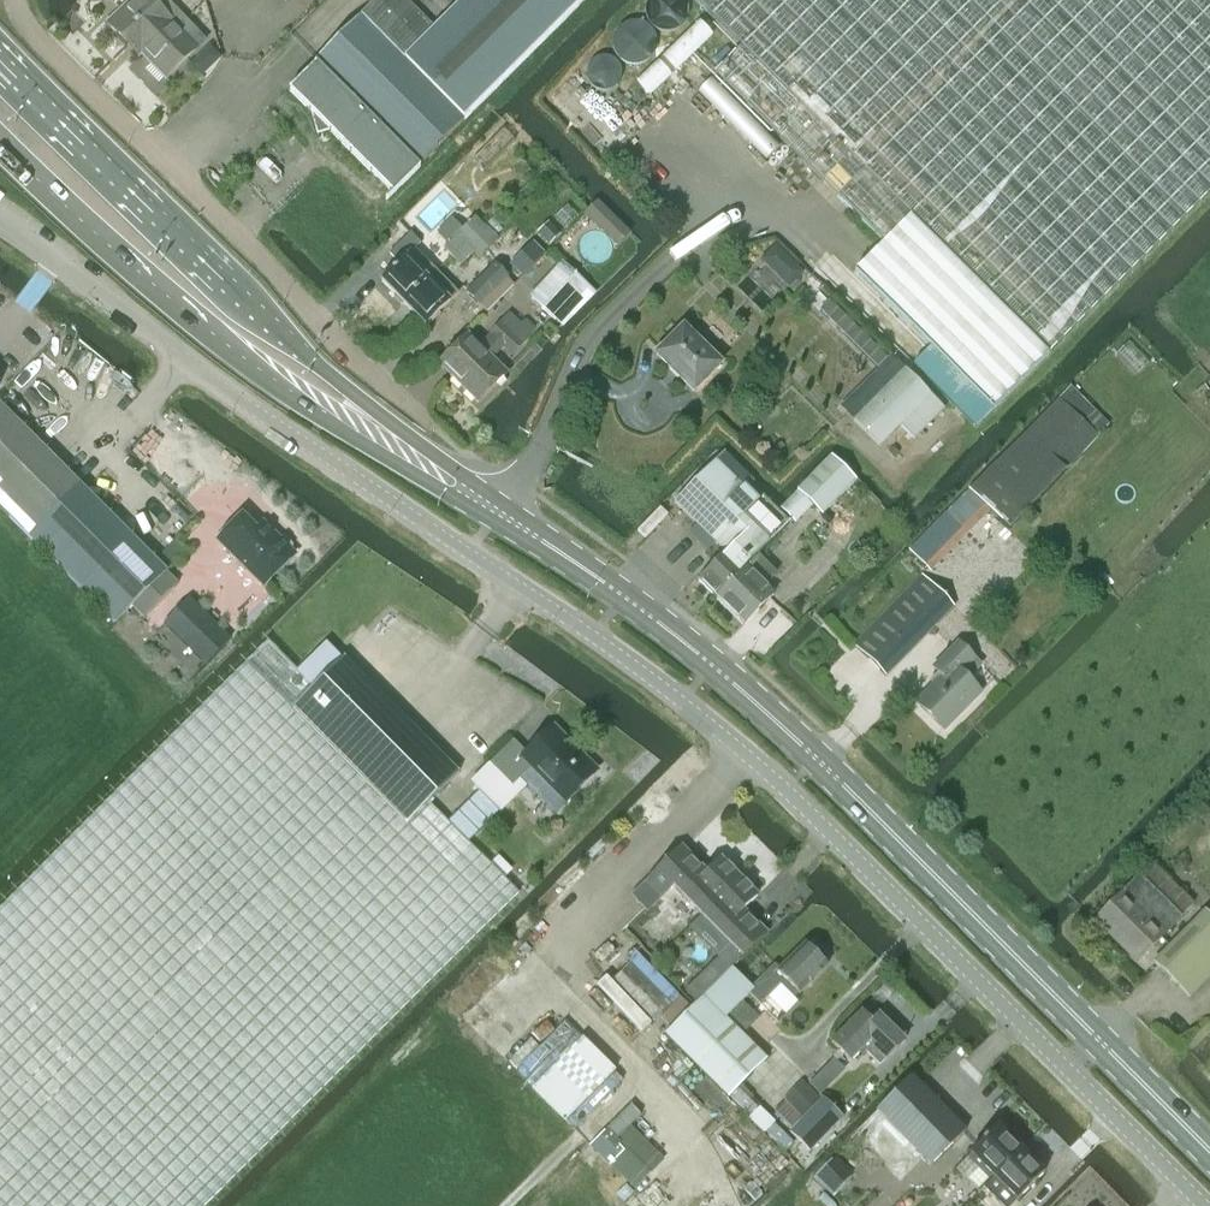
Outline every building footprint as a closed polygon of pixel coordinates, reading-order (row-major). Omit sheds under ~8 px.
[(107,25),(127,46),(134,40),(153,60),(150,63),(166,79),(197,49),(188,40),(197,31),(167,0),(154,0),(151,3),(149,0),(133,0),(107,25)] [(393,194),(420,168),(419,166),(585,0),(378,0),(314,64),(315,65),(288,90),(310,112),(316,135),(330,132),(393,194)] [(741,47),(1048,354),(1209,192),(1209,0),(694,0),(741,47)] [(790,151),(883,243),(854,272),(930,348),(992,410),(1048,354),(741,47),(713,74),(790,151)] [(446,244),(443,247),(451,256),(483,224),(475,216),(462,229),(446,244)] [(483,224),(451,256),(460,265),(473,252),(478,258),(497,239),(483,224)] [(399,264),(381,281),(403,304),(436,271),(414,249),(420,243),(409,233),(389,254),(399,264)] [(466,292),(485,313),(513,285),(506,278),(507,278),(494,264),(466,292)] [(558,265),(529,297),(557,323),(562,328),(593,297),(588,293),(558,265)] [(436,271),(403,304),(425,326),(458,294),(450,286),(436,271)] [(507,315),(487,336),(491,341),(488,344),(496,352),(499,348),(510,359),(531,337),(507,315)] [(695,340),(683,328),(656,355),(693,392),(720,365),(708,352),(707,347),(701,340),(695,340)] [(478,403),(506,374),(490,358),(496,352),(488,344),(482,350),(467,335),(438,364),(478,403)] [(930,348),(913,366),(975,427),(992,410),(930,348)] [(905,369),(853,421),(879,447),(900,426),(914,439),(944,408),(931,395),(905,369)] [(1004,528),(1107,424),(1068,386),(966,489),(968,491),(989,512),(1004,528)] [(115,623),(132,607),(144,619),(178,584),(0,404),(0,509),(115,623)] [(715,461),(674,503),(695,524),(714,542),(715,544),(756,502),(745,491),(741,487),(750,478),(724,452),(720,456),(715,461)] [(796,492),(821,517),(856,481),(830,457),(796,492)] [(968,491),(945,513),(966,534),(989,512),(968,491)] [(726,554),(698,581),(715,598),(716,599),(746,568),(758,556),(786,526),(789,524),(761,497),(758,500),(756,502),(715,544),(726,554)] [(264,524),(263,523),(256,530),(242,516),(218,540),(263,585),(294,555),(292,552),(292,545),(284,538),(277,538),(275,535),(272,538),(261,527),(264,524)] [(746,568),(716,599),(737,619),(743,625),(774,594),(765,586),(777,575),(758,556),(746,568)] [(922,576),(853,645),(885,677),(954,607),(922,576)] [(296,704),(313,688),(298,673),(298,672),(268,641),(0,908),(0,1205),(205,1205),(518,894),(428,804),(411,820),(296,704)] [(933,668),(942,677),(916,703),(943,731),(981,693),(967,679),(980,666),(974,660),(958,643),(933,668)] [(296,704),(411,820),(428,804),(441,791),(458,774),(343,658),(326,675),(313,688),(296,704)] [(531,767),(566,802),(596,773),(552,728),(526,753),(513,740),(489,765),(511,787),(531,767)] [(666,892),(672,887),(700,915),(738,878),(720,859),(706,873),(681,847),(651,877),(666,892)] [(1139,877),(1122,894),(1095,921),(1137,963),(1181,918),(1139,877)] [(700,915),(741,958),(765,934),(742,910),(757,896),(738,878),(700,915)] [(1189,998),(1209,976),(1209,917),(1204,912),(1154,963),(1189,998)] [(754,991),(750,995),(759,1005),(780,984),(794,997),(797,994),(798,995),(827,966),(805,944),(779,970),(774,966),(757,983),(751,989),(754,991)] [(731,969),(703,997),(725,1018),(749,994),(750,995),(754,991),(751,989),(731,969)] [(676,1023),(664,1035),(665,1036),(670,1041),(728,1098),(766,1060),(726,1019),(725,1018),(703,997),(702,997),(676,1023)] [(884,1060),(885,1061),(904,1042),(878,1016),(871,1023),(861,1012),(830,1042),(850,1062),(863,1049),(878,1065),(884,1060)] [(808,1084),(820,1096),(831,1084),(819,1073),(808,1084)] [(877,1111),(931,1165),(965,1132),(910,1077),(877,1111)] [(799,1119),(788,1130),(808,1151),(819,1140),(842,1118),(821,1097),(799,1119)] [(970,1154),(993,1177),(1020,1150),(997,1126),(970,1154)] [(603,1131),(589,1146),(609,1166),(624,1152),(603,1131)] [(1020,1150),(993,1177),(1017,1201),(1044,1173),(1020,1150)] [(818,1175),(830,1188),(844,1174),(832,1161),(818,1175)]
